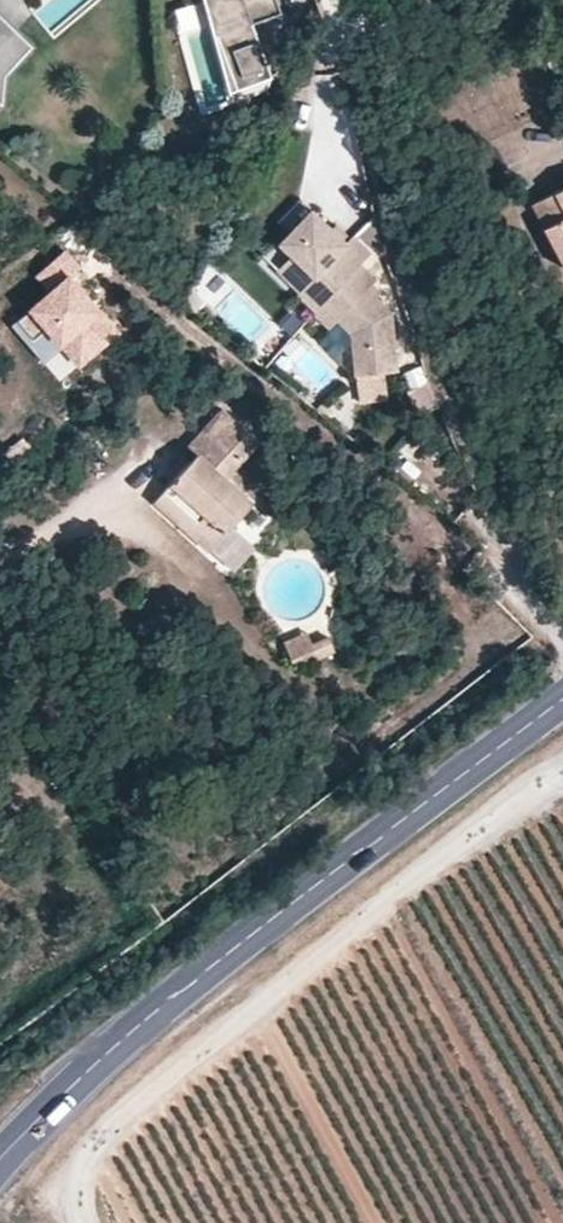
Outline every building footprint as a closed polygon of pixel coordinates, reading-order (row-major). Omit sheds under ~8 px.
[(229,92),(272,76),(252,22),(281,11),(277,0),(203,0),(229,92)] [(197,1),(172,6),(178,33),(203,28),(197,1)] [(0,15),(0,48),(17,31),(0,15)] [(33,46),(17,31),(0,48),(0,104),(1,105),(2,105),(5,76),(33,46)] [(532,203),(562,262),(562,187),(532,203)] [(372,252),(353,235),(347,241),(311,207),(278,242),(290,254),(313,276),(299,290),(297,292),(315,310),(360,264),(372,252)] [(380,243),(373,215),(353,235),(372,252),(380,243)] [(313,276),(290,254),(277,268),(299,290),(313,276)] [(397,370),(392,311),(375,295),(367,288),(372,284),(376,279),(360,264),(315,310),(314,312),(329,327),(336,318),(349,332),(354,374),(397,370)] [(111,327),(68,276),(9,326),(60,387),(85,366),(77,356),(111,327)] [(379,291),(372,284),(367,288),(375,295),(379,291)] [(206,301),(191,287),(181,301),(196,312),(206,301)] [(225,477),(257,439),(222,408),(187,447),(194,454),(170,482),(205,513),(187,532),(207,550),(252,501),(225,477)] [(205,513),(170,482),(153,501),(187,532),(205,513)] [(312,643),(307,631),(283,641),(294,668),(318,658),(312,643)] [(335,651),(329,636),(312,643),(318,658),(335,651)]
